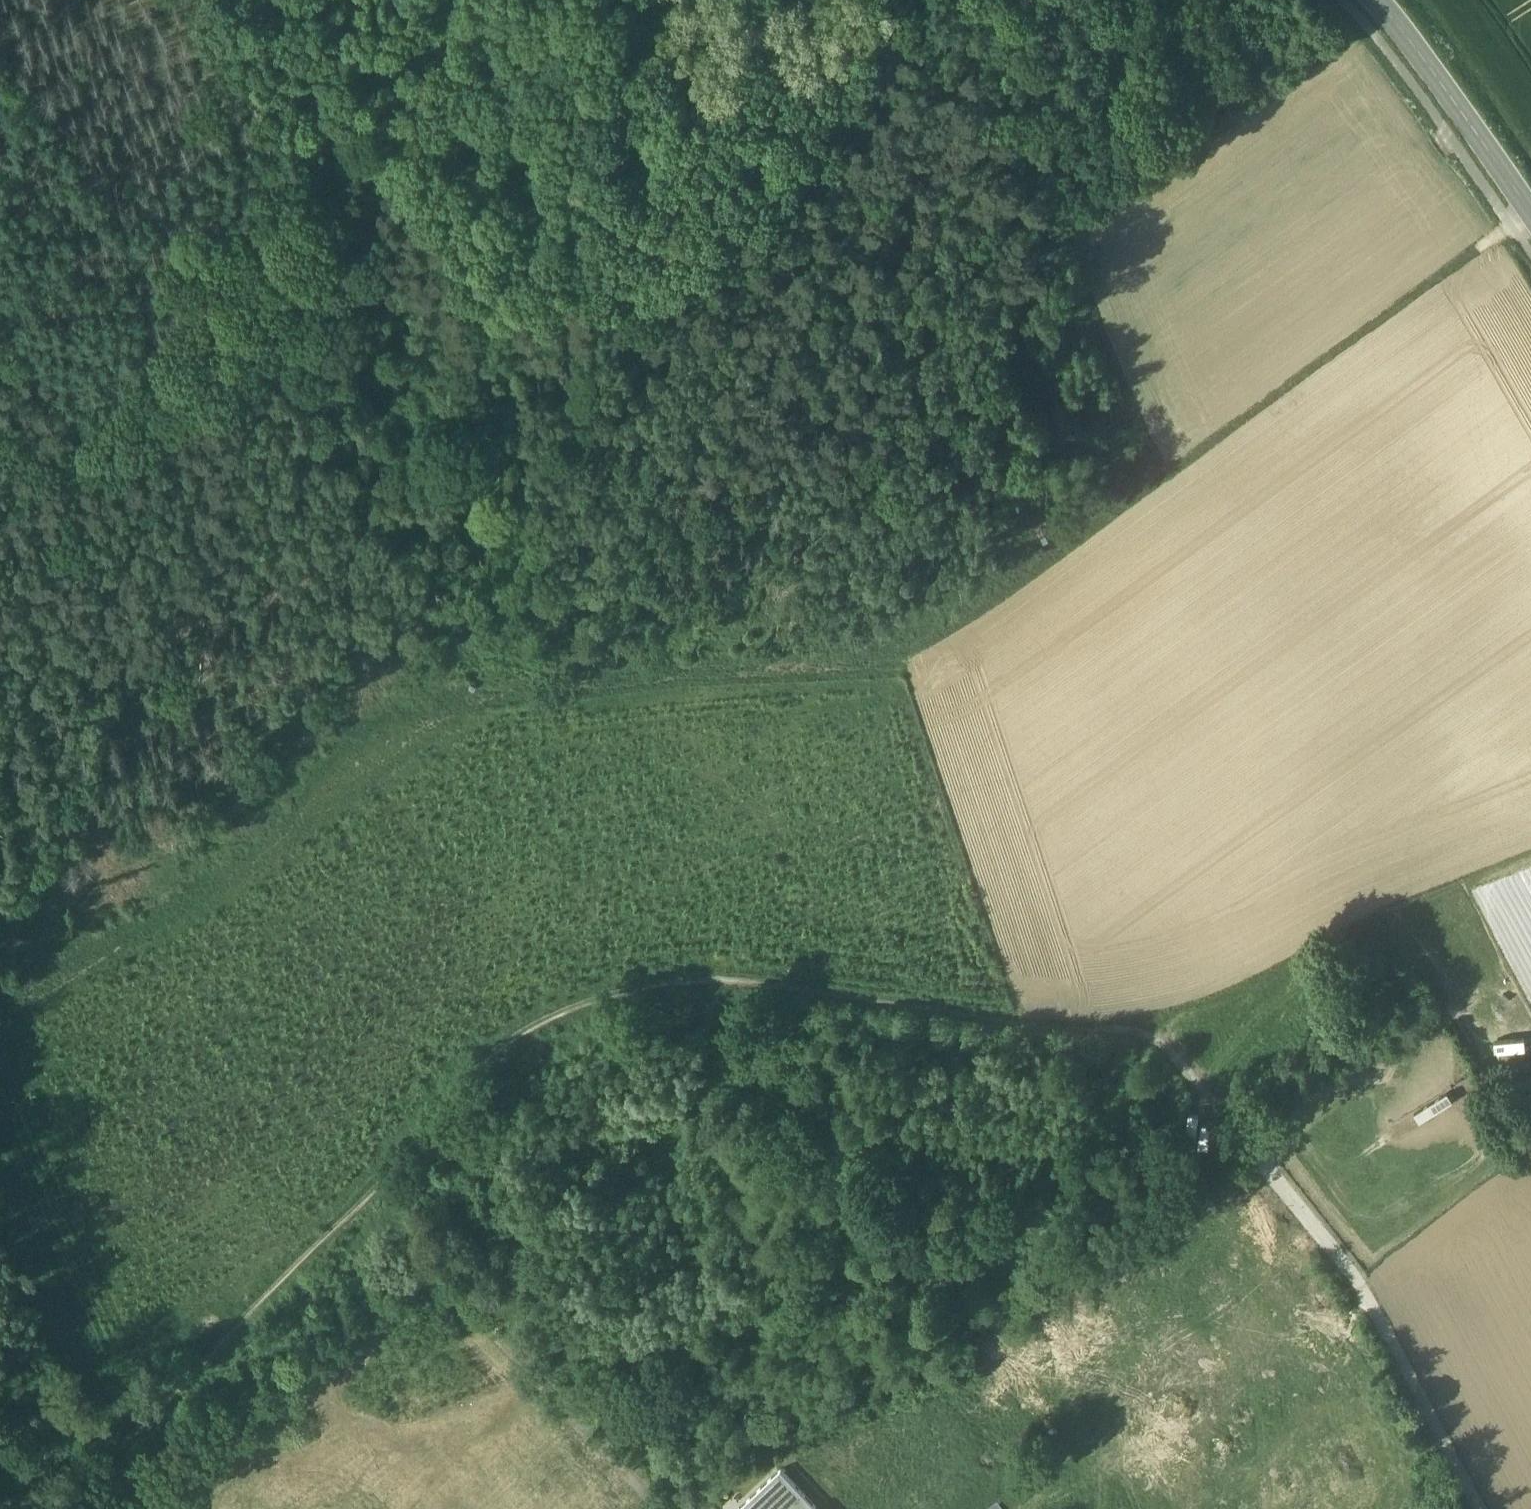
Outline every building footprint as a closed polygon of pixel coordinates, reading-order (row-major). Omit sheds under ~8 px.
[(782,1470),(739,1508),(818,1508),(782,1470)]
